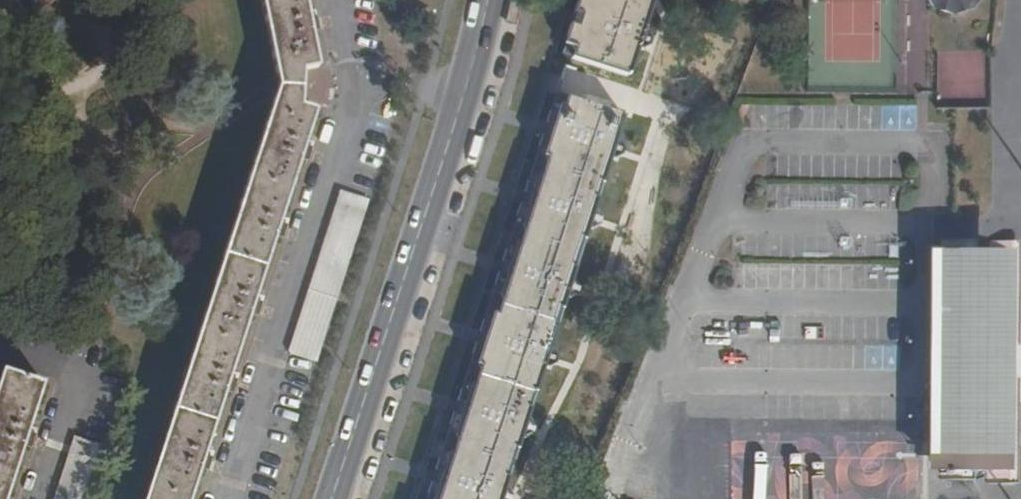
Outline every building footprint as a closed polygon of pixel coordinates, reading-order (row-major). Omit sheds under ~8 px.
[(279,86),(146,498),(188,498),(198,466),(205,468),(211,449),(205,446),(224,387),(231,389),(236,373),(229,371),(248,311),(255,313),(260,295),(255,293),(273,234),(279,236),(285,219),(279,217),(298,157),(305,159),(310,142),(304,140),(313,110),(300,105),(301,69),(316,66),(309,28),(316,26),(312,8),(305,10),(303,0),(262,0),(279,86)] [(565,44),(575,47),(572,57),(626,75),(627,72),(630,73),(638,49),(641,50),(648,48),(650,38),(645,33),(643,32),(652,2),(651,0),(579,0),(565,44)] [(954,15),(974,9),(981,0),(927,0),(934,9),(954,15)] [(562,53),(572,57),(575,47),(565,44),(562,53)] [(563,107),(567,96),(555,93),(552,103),(563,107)] [(567,96),(563,107),(552,103),(427,498),(513,498),(507,491),(503,490),(521,435),(526,436),(533,435),(536,426),(530,419),(526,418),(543,366),(547,367),(555,365),(558,356),(553,350),(549,348),(565,297),(568,298),(577,296),(580,286),(574,280),(571,279),(587,229),(591,230),(599,229),(601,219),(595,213),(592,212),(610,156),(614,157),(622,156),(624,148),(618,141),(616,140),(622,119),(619,118),(620,114),(605,109),(607,105),(582,97),(581,101),(567,96)] [(366,200),(342,192),(290,352),(314,360),(366,200)] [(1018,325),(1019,241),(994,240),(994,251),(939,251),(937,472),(991,473),(991,483),(1017,483),(1018,402),(1020,402),(1020,325),(1018,325)] [(21,446),(29,448),(35,430),(27,428),(41,385),(3,372),(0,380),(0,498),(4,498),(21,446)] [(100,447),(76,439),(57,498),(84,498),(100,447)]
